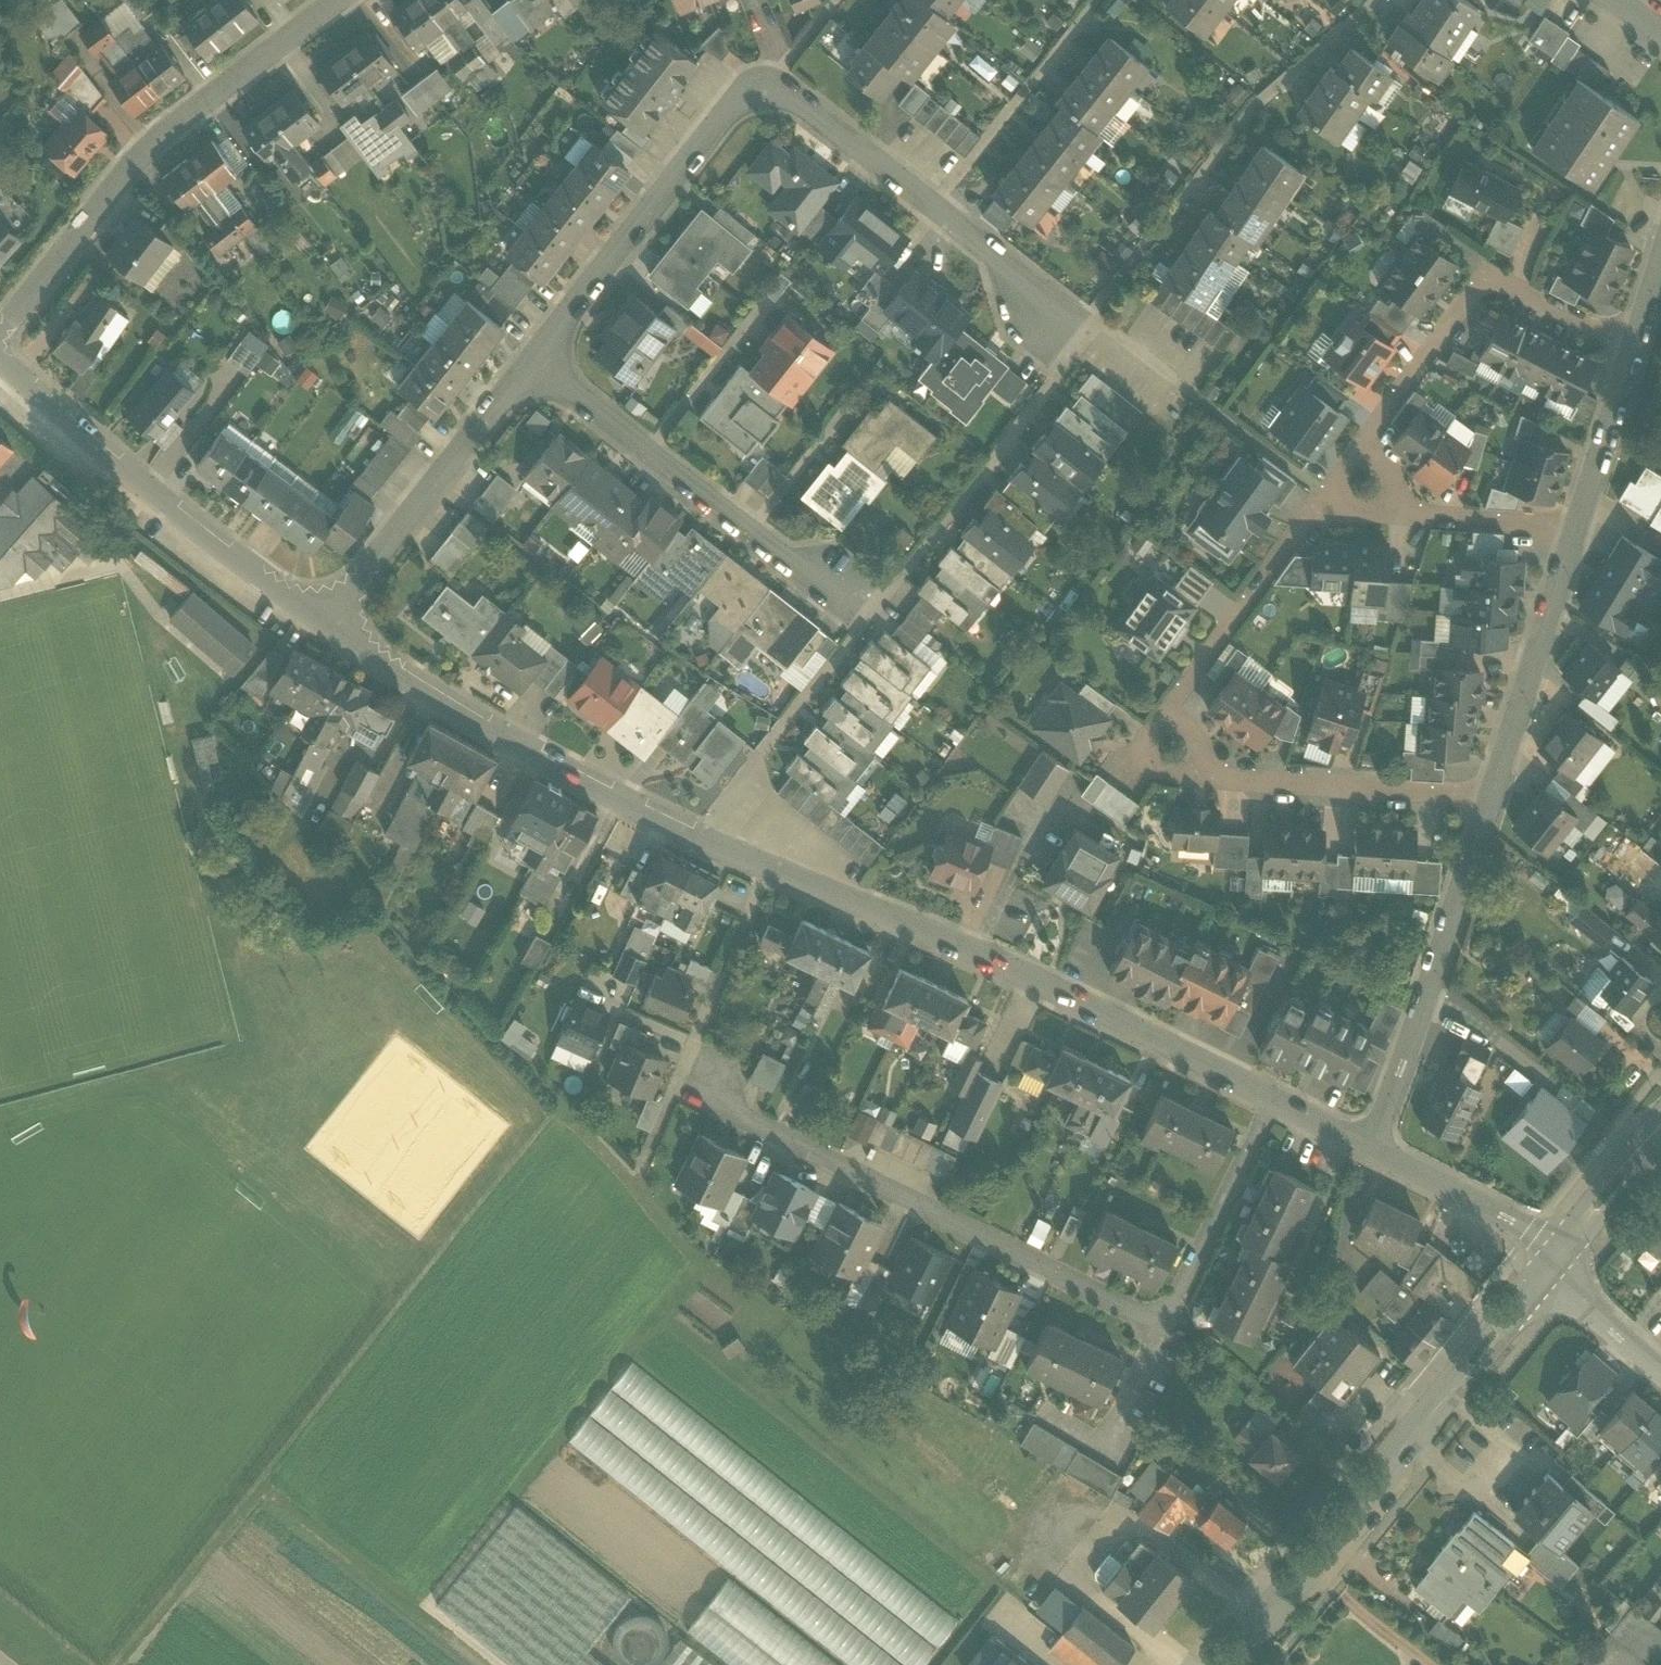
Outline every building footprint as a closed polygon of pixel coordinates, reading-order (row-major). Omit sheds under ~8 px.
[(32,2),(40,12),(55,0),(34,0),(32,2)] [(40,12),(48,23),(68,7),(63,0),(55,0),(40,12)] [(144,0),(123,0),(124,2),(138,20),(139,20),(152,10),(144,0)] [(242,0),(217,0),(207,7),(231,38),(257,19),(242,0)] [(421,0),(411,0),(392,15),(397,22),(393,25),(403,38),(407,35),(413,42),(412,42),(417,48),(442,28),(421,0)] [(461,0),(421,0),(442,28),(468,9),(461,0)] [(480,23),(491,14),(480,0),(479,0),(468,8),(480,23)] [(491,14),(508,36),(527,21),(511,0),(510,0),(491,14)] [(532,12),(523,0),(511,0),(527,21),(508,36),(512,41),(547,14),(541,6),(532,12)] [(536,0),(523,0),(532,12),(541,6),(536,0)] [(541,6),(547,14),(556,7),(551,0),(548,0),(541,6)] [(680,10),(705,0),(676,0),(680,10)] [(743,9),(757,3),(756,0),(740,0),(743,9)] [(794,12),(808,7),(805,0),(790,0),(794,12)] [(925,0),(900,0),(889,13),(933,48),(953,22),(945,16),(925,0)] [(945,16),(957,0),(925,0),(945,16)] [(1211,0),(1169,0),(1166,4),(1202,33),(1222,9),(1220,7),(1211,0)] [(1464,0),(1421,0),(1412,14),(1406,11),(1399,23),(1446,55),(1446,54),(1449,57),(1457,62),(1478,31),(1467,23),(1477,8),(1464,0)] [(1522,3),(1539,14),(1548,0),(1524,0),(1522,3)] [(185,75),(159,42),(156,45),(143,28),(144,27),(139,20),(138,20),(124,2),(102,18),(116,36),(115,36),(159,94),(185,75)] [(81,23),(68,7),(48,23),(60,39),(81,23)] [(231,38),(207,7),(184,25),(208,56),(231,38)] [(933,48),(889,13),(864,45),(898,72),(908,79),(933,48)] [(508,36),(491,14),(480,23),(496,44),(508,36)] [(1568,32),(1544,16),(1528,40),(1552,56),(1566,35),(1568,32)] [(159,94),(115,36),(116,36),(102,18),(102,17),(81,34),(96,53),(100,51),(118,74),(109,81),(134,114),(159,94)] [(1446,55),(1399,23),(1388,39),(1401,48),(1400,50),(1411,60),(1418,65),(1417,66),(1435,78),(1449,57),(1446,54),(1446,55)] [(719,26),(700,45),(721,60),(728,50),(719,26)] [(655,29),(600,99),(629,122),(641,132),(642,131),(665,102),(668,105),(677,94),(673,91),(696,61),(655,29)] [(393,65),(368,32),(342,52),(367,85),(393,65)] [(1552,56),(1550,59),(1563,68),(1576,48),(1579,44),(1566,35),(1552,56)] [(1145,64),(1109,36),(1092,58),(1127,86),(1145,64)] [(485,61),(471,42),(459,51),(474,71),(485,61)] [(898,72),(864,45),(853,58),(854,63),(847,72),(848,76),(855,82),(860,82),(878,96),(898,72)] [(1609,69),(1576,48),(1563,68),(1577,78),(1595,90),(1609,69)] [(1388,75),(1352,50),(1337,73),(1368,94),(1373,98),(1388,75)] [(474,71),(459,51),(448,59),(463,79),(474,71)] [(342,52),(318,71),(322,77),(318,80),(328,93),(332,90),(342,103),(367,85),(342,52)] [(72,55),(54,75),(67,87),(83,69),(72,55)] [(1127,86),(1092,58),(1074,80),(1110,108),(1124,120),(1138,102),(1128,94),(1131,89),(1127,86)] [(451,88),(436,68),(422,79),(437,98),(451,88)] [(67,87),(64,91),(89,113),(104,96),(83,69),(67,87)] [(1337,73),(1331,69),(1315,91),(1351,117),(1368,94),(1337,73)] [(1595,90),(1577,78),(1531,147),(1592,188),(1638,119),(1595,90)] [(422,79),(403,94),(418,113),(437,98),(422,79)] [(1110,108),(1074,80),(1057,102),(1061,106),(1092,130),(1110,108)] [(913,84),(897,104),(913,116),(929,96),(913,84)] [(64,91),(49,108),(67,123),(79,110),(86,116),(89,113),(64,91)] [(318,123),(293,91),(268,110),(293,143),(318,123)] [(1351,117),(1315,91),(1298,115),(1334,140),(1351,117)] [(929,96),(913,116),(923,124),(939,104),(929,96)] [(411,118),(397,98),(385,107),(399,127),(400,127),(411,118)] [(939,104),(923,124),(933,132),(949,112),(939,104)] [(1092,130),(1061,106),(1044,128),(1079,156),(1096,133),(1092,130)] [(399,127),(385,107),(374,116),(389,135),(399,127)] [(79,110),(67,123),(61,124),(54,131),(55,137),(46,147),(72,170),(84,156),(89,156),(93,152),(92,146),(98,140),(100,142),(106,134),(86,116),(79,110)] [(293,143),(268,110),(243,129),(268,162),(275,156),(293,179),(310,165),(293,143)] [(949,112),(933,132),(943,140),(959,120),(949,112)] [(389,135),(374,116),(359,127),(352,118),(341,127),(378,175),(384,170),(381,165),(382,155),(397,146),(389,135)] [(959,120),(943,140),(954,148),(969,129),(970,128),(959,120)] [(641,132),(629,122),(621,132),(640,147),(641,148),(650,138),(642,131),(641,132)] [(399,127),(389,135),(397,146),(398,145),(402,151),(413,144),(400,127),(399,127)] [(621,132),(616,128),(608,139),(632,157),(640,147),(621,132)] [(1079,156),(1044,128),(1026,150),(1061,178),(1079,156)] [(969,129),(954,148),(964,156),(979,137),(969,129)] [(632,157),(608,139),(600,149),(624,168),(632,157)] [(236,171),(212,140),(187,159),(211,191),(236,171)] [(835,182),(794,149),(788,156),(771,142),(749,171),(771,188),(779,178),(796,191),(777,214),(797,230),(799,228),(817,204),(835,182)] [(413,144),(402,151),(410,161),(420,154),(413,144)] [(600,149),(593,144),(576,166),(610,193),(627,171),(624,168),(600,149)] [(1301,171),(1263,145),(1247,169),(1285,195),(1301,171)] [(346,168),(332,149),(322,157),(336,176),(346,168)] [(1061,178),(1026,150),(1009,173),(1044,200),(1061,178)] [(322,157),(311,166),(325,184),(336,176),(322,157)] [(211,191),(187,159),(161,178),(186,211),(194,205),(212,227),(204,233),(219,252),(244,233),(229,214),(211,191)] [(1518,190),(1465,163),(1451,191),(1498,215),(1504,218),(1518,190)] [(610,193),(576,166),(568,175),(564,171),(559,178),(552,172),(547,178),(559,187),(593,214),(610,193)] [(1285,195),(1247,169),(1232,192),(1269,218),(1285,195)] [(1044,200),(1009,173),(992,194),(996,197),(1016,213),(1027,222),(1044,200)] [(0,187),(0,260),(36,219),(0,187)] [(593,214),(559,187),(542,209),(576,236),(580,231),(580,232),(586,225),(585,224),(593,214)] [(1269,218),(1232,192),(1216,216),(1247,238),(1253,242),(1269,218)] [(1016,213),(996,197),(982,215),(1002,229),(1016,213)] [(907,238),(857,198),(819,245),(835,258),(846,243),(880,271),(907,238)] [(1613,219),(1590,203),(1580,223),(1590,228),(1590,227),(1605,235),(1613,219)] [(817,204),(799,228),(809,236),(827,212),(817,204)] [(255,224),(240,205),(229,214),(244,233),(244,232),(255,224)] [(1445,225),(1416,206),(1405,221),(1418,231),(1415,235),(1430,246),(1445,225)] [(576,236),(542,209),(525,231),(559,258),(562,253),(563,254),(569,246),(568,246),(576,236)] [(723,227),(701,210),(650,275),(688,305),(699,291),(694,287),(717,258),(732,270),(749,248),(746,245),(724,227),(723,227)] [(1216,216),(1210,212),(1194,235),(1231,261),(1247,238),(1216,216)] [(1504,218),(1498,215),(1484,242),(1508,254),(1521,227),(1504,218)] [(156,232),(136,216),(135,218),(108,253),(107,254),(141,282),(171,244),(156,232)] [(189,240),(169,216),(156,232),(171,244),(180,251),(189,240)] [(754,235),(732,217),(724,227),(746,245),(754,235)] [(1605,235),(1590,227),(1590,228),(1577,253),(1620,275),(1623,268),(1620,267),(1630,248),(1605,235)] [(559,258),(525,231),(508,252),(508,254),(514,258),(538,277),(540,279),(542,279),(559,258)] [(1231,261),(1194,235),(1178,258),(1215,283),(1231,261)] [(1430,246),(1415,235),(1398,259),(1438,288),(1443,282),(1441,281),(1454,263),(1430,246)] [(1620,275),(1577,253),(1564,278),(1563,279),(1581,288),(1604,300),(1614,280),(1616,282),(1620,275)] [(538,277),(514,258),(506,269),(530,287),(538,277)] [(1215,283),(1178,258),(1170,270),(1159,262),(1151,274),(1162,282),(1162,281),(1173,289),(1183,296),(1194,304),(1205,311),(1215,318),(1216,318),(1216,317),(1231,294),(1215,283)] [(1438,288),(1398,259),(1378,285),(1394,296),(1415,312),(1417,313),(1432,293),(1434,294),(1438,288)] [(483,264),(475,276),(488,284),(495,271),(483,264)] [(530,287),(506,269),(498,279),(522,298),(530,287)] [(780,272),(764,292),(774,300),(790,280),(780,272)] [(887,283),(877,274),(860,296),(870,304),(887,283)] [(1581,288),(1563,279),(1564,278),(1556,275),(1548,291),(1573,304),(1581,288)] [(955,305),(921,277),(913,287),(906,281),(898,291),(884,309),(890,313),(903,324),(906,320),(921,332),(913,343),(917,346),(918,345),(933,358),(957,328),(967,315),(955,306),(955,305)] [(522,298),(498,279),(490,289),(493,292),(513,308),(522,298)] [(1173,289),(1162,281),(1162,282),(1148,301),(1159,309),(1173,289)] [(480,282),(467,299),(480,309),(486,300),(493,292),(490,289),(480,282)] [(887,283),(870,304),(887,318),(890,313),(884,309),(898,291),(887,283)] [(1173,289),(1159,309),(1170,316),(1183,296),(1173,289)] [(513,308),(493,292),(486,300),(507,316),(513,308)] [(659,314),(634,295),(609,326),(616,332),(598,354),(628,377),(639,363),(643,366),(673,327),(674,326),(659,314)] [(326,296),(323,309),(340,313),(343,300),(326,296)] [(1194,304),(1183,296),(1170,316),(1180,324),(1194,304)] [(1394,296),(1387,305),(1377,298),(1368,310),(1398,330),(1401,332),(1415,312),(1394,296)] [(83,325),(74,318),(53,348),(81,370),(82,371),(88,362),(103,340),(97,336),(117,308),(102,297),(83,325)] [(480,309),(467,299),(449,321),(486,351),(504,328),(500,325),(480,309)] [(507,316),(486,300),(480,309),(500,325),(507,316)] [(1205,311),(1194,304),(1180,324),(1191,331),(1205,311)] [(690,322),(667,305),(659,314),(674,326),(673,327),(681,333),(690,322)] [(1398,330),(1368,310),(1358,324),(1387,345),(1398,330)] [(1215,318),(1205,311),(1191,331),(1201,338),(1215,318)] [(1525,326),(1501,314),(1479,356),(1491,362),(1491,364),(1502,370),(1525,326)] [(831,350),(787,315),(772,334),(777,338),(750,372),(786,401),(789,403),(790,402),(784,398),(803,374),(808,378),(831,350)] [(1216,318),(1215,318),(1201,338),(1212,345),(1226,325),(1216,318)] [(1358,324),(1352,319),(1329,351),(1330,360),(1364,384),(1390,347),(1387,345),(1358,324)] [(486,351),(449,321),(432,343),(469,372),(486,351)] [(1226,325),(1212,345),(1223,353),(1236,333),(1226,325)] [(1525,326),(1502,370),(1514,375),(1515,374),(1526,380),(1547,338),(1525,326)] [(1005,365),(957,328),(933,358),(919,376),(935,388),(933,390),(956,408),(963,399),(972,406),(989,385),(1005,365)] [(1547,338),(1526,380),(1537,386),(1537,387),(1548,393),(1570,349),(1547,338)] [(261,354),(241,339),(227,359),(247,373),(261,354)] [(469,372),(432,343),(415,365),(452,394),(469,372)] [(1594,361),(1570,349),(1548,393),(1560,399),(1560,397),(1573,404),(1579,390),(1594,361)] [(1477,363),(1452,350),(1446,362),(1471,375),(1477,363)] [(102,373),(88,362),(82,371),(81,370),(73,381),(87,393),(102,373)] [(750,372),(740,364),(700,415),(747,452),(757,439),(761,442),(779,419),(775,416),(786,401),(750,372)] [(305,387),(315,373),(304,365),(294,379),(305,387)] [(452,394),(415,365),(398,387),(410,397),(432,414),(434,416),(452,394)] [(1026,381),(1005,365),(989,385),(1009,402),(1026,381)] [(169,369),(129,415),(164,446),(204,400),(169,369)] [(1092,373),(1077,392),(1083,397),(1087,399),(1102,380),(1092,373)] [(1348,396),(1317,373),(1306,388),(1338,411),(1348,396)] [(1102,380),(1087,399),(1097,407),(1112,389),(1102,380)] [(1306,388),(1302,385),(1271,428),(1310,457),(1326,435),(1333,434),(1345,416),(1338,411),(1306,388)] [(1112,389),(1097,407),(1107,415),(1122,397),(1112,389)] [(1426,400),(1413,390),(1390,422),(1402,431),(1417,409),(1419,410),(1426,400)] [(1596,399),(1579,390),(1573,404),(1576,406),(1571,415),(1588,424),(1596,399)] [(432,414),(410,397),(403,406),(424,423),(432,414)] [(1087,399),(1083,397),(1073,411),(1066,406),(1054,421),(1061,426),(1096,453),(1104,442),(1109,446),(1121,430),(1125,433),(1127,431),(1117,423),(1107,415),(1097,407),(1087,399)] [(1132,405),(1122,397),(1107,415),(1117,423),(1132,405)] [(890,400),(870,425),(863,419),(842,445),(848,449),(873,469),(894,442),(915,459),(934,435),(890,400)] [(1132,405),(1117,423),(1127,431),(1127,432),(1142,413),(1132,405)] [(424,423),(403,406),(396,415),(418,432),(424,423)] [(1419,410),(1417,409),(1402,431),(1392,445),(1418,464),(1444,429),(1419,410)] [(396,415),(390,410),(379,423),(410,448),(421,434),(418,432),(396,415)] [(1544,426),(1520,415),(1513,436),(1521,439),(1521,438),(1538,443),(1544,426)] [(1418,464),(1413,471),(1437,488),(1447,475),(1450,474),(1458,462),(1458,459),(1468,446),(1467,445),(1473,432),(1452,418),(1444,429),(1418,464)] [(1096,453),(1061,426),(1050,440),(1043,434),(1031,449),(1038,455),(1038,454),(1073,482),(1073,481),(1081,471),(1086,475),(1100,458),(1103,461),(1105,459),(1096,453)] [(203,432),(188,452),(200,461),(215,442),(203,432)] [(200,461),(198,464),(220,481),(244,449),(222,432),(215,442),(200,461)] [(1473,432),(1467,445),(1468,446),(1458,459),(1458,462),(1476,467),(1485,436),(1473,432)] [(589,458),(559,435),(526,476),(556,500),(589,458)] [(1538,443),(1521,438),(1521,439),(1513,462),(1560,477),(1562,471),(1560,470),(1566,452),(1538,443)] [(12,450),(0,439),(0,464),(12,450)] [(267,466),(244,449),(220,481),(243,498),(267,466)] [(848,449),(831,471),(825,466),(803,495),(841,526),(864,496),(867,499),(884,478),(873,469),(848,449)] [(1073,482),(1038,454),(1038,455),(1027,468),(1021,463),(1009,478),(1013,481),(1050,510),(1051,510),(1059,499),(1064,503),(1077,487),(1081,489),(1082,488),(1073,481),(1073,482)] [(762,456),(745,478),(757,488),(774,466),(762,456)] [(1254,468),(1238,457),(1208,498),(1204,500),(1198,508),(1197,513),(1195,516),(1203,522),(1193,535),(1219,554),(1229,541),(1237,547),(1251,527),(1254,529),(1265,513),(1263,511),(1272,499),(1280,487),(1254,468)] [(1294,480),(1262,457),(1254,468),(1280,487),(1272,499),(1277,503),(1294,480)] [(605,479),(587,465),(591,460),(589,458),(556,500),(553,504),(574,522),(571,525),(593,543),(594,542),(633,492),(609,473),(605,479)] [(1628,474),(1616,494),(1660,522),(1660,470),(1646,461),(1635,478),(1628,474)] [(1560,477),(1513,462),(1505,487),(1515,490),(1521,492),(1527,494),(1550,501),(1556,483),(1558,484),(1560,477)] [(385,479),(368,465),(359,475),(377,489),(385,479)] [(289,483),(267,466),(243,498),(265,516),(289,483)] [(774,466),(757,488),(768,497),(786,475),(774,466)] [(513,486),(497,474),(488,484),(509,500),(513,486)] [(377,489),(359,475),(349,488),(353,491),(354,490),(367,500),(377,489)] [(17,495),(12,490),(0,503),(0,586),(11,583),(25,568),(35,577),(51,560),(62,570),(77,552),(89,562),(106,543),(73,513),(74,512),(33,476),(17,495)] [(1050,510),(1013,481),(1003,495),(996,489),(984,505),(990,510),(1025,537),(1026,537),(1034,543),(1034,544),(1038,547),(1047,535),(1039,529),(1052,513),(1058,518),(1059,517),(1051,510),(1050,510)] [(312,500),(289,483),(265,516),(287,533),(312,500)] [(509,500),(488,484),(480,495),(501,511),(509,500)] [(1521,492),(1505,487),(1504,491),(1490,486),(1484,507),(1515,509),(1521,492)] [(367,500),(354,490),(353,491),(334,517),(335,518),(322,535),(341,549),(374,505),(367,500)] [(650,496),(645,502),(633,492),(594,542),(612,556),(627,538),(651,557),(675,528),(681,520),(650,496)] [(501,511),(480,495),(472,505),(492,521),(501,511)] [(334,517),(312,500),(287,533),(310,551),(322,535),(335,518),(334,517)] [(1025,537),(990,510),(980,523),(973,518),(961,533),(967,539),(968,538),(1003,566),(1003,565),(1011,554),(1016,558),(1029,541),(1033,545),(1034,544),(1034,543),(1026,537),(1025,537)] [(488,527),(467,511),(459,521),(480,537),(488,527)] [(480,537),(459,521),(451,531),(472,548),(480,537)] [(902,527),(885,549),(895,557),(913,535),(902,527)] [(725,554),(699,533),(693,542),(675,528),(651,557),(634,579),(653,593),(668,575),(693,594),(699,586),(725,554)] [(472,548),(451,531),(442,541),(463,558),(472,548)] [(1503,533),(1472,531),(1471,544),(1495,545),(1501,546),(1503,533)] [(1003,566),(968,538),(967,539),(957,552),(950,546),(938,562),(945,567),(980,594),(989,583),(994,587),(1007,570),(1010,573),(1011,572),(1003,565),(1003,566)] [(1592,586),(1597,589),(1584,610),(1624,635),(1641,607),(1631,601),(1644,579),(1656,587),(1660,579),(1660,563),(1621,538),(1592,586)] [(1386,542),(1354,540),(1353,545),(1350,588),(1350,601),(1377,603),(1382,603),(1384,580),(1386,542)] [(463,558),(442,541),(429,559),(449,575),(463,558)] [(1353,545),(1318,542),(1318,552),(1311,552),(1311,555),(1309,581),(1309,585),(1350,588),(1353,545)] [(1471,544),(1467,543),(1466,557),(1495,559),(1495,545),(1471,544)] [(768,588),(725,554),(699,586),(721,603),(713,614),(735,630),(768,588)] [(1294,554),(1275,579),(1309,581),(1311,555),(1294,554)] [(1466,557),(1461,557),(1460,573),(1472,574),(1471,587),(1513,590),(1520,590),(1522,561),(1495,559),(1466,557)] [(1212,581),(1189,564),(1172,588),(1194,605),(1212,581)] [(980,594),(945,567),(935,580),(928,575),(916,590),(922,595),(943,611),(966,629),(967,628),(959,621),(967,611),(972,615),(984,599),(987,602),(989,601),(980,594)] [(1172,588),(1152,574),(1114,627),(1156,658),(1194,605),(1172,588)] [(1412,582),(1384,580),(1382,603),(1377,603),(1376,617),(1401,619),(1412,582)] [(478,610),(447,585),(424,615),(472,652),(504,612),(487,598),(478,610)] [(1471,587),(1453,586),(1452,603),(1464,603),(1463,615),(1505,618),(1511,618),(1513,590),(1471,587)] [(817,625),(768,588),(735,630),(720,649),(738,663),(755,642),(786,665),(795,653),(816,626),(817,625)] [(255,648),(191,593),(169,617),(234,673),(255,648)] [(943,611),(922,595),(914,605),(935,622),(943,611)] [(935,622),(914,605),(906,615),(927,632),(935,622)] [(522,626),(504,612),(472,652),(519,690),(531,674),(544,657),(543,656),(515,635),(522,626)] [(713,614),(708,621),(710,642),(720,649),(735,630),(713,614)] [(1463,615),(1453,614),(1451,640),(1451,641),(1464,642),(1464,643),(1477,644),(1477,643),(1503,645),(1505,618),(1463,615)] [(927,632),(906,615),(898,625),(919,642),(927,632)] [(592,641),(599,623),(586,617),(578,635),(592,641)] [(919,642),(898,625),(890,635),(911,652),(919,642)] [(816,626),(795,653),(805,662),(816,648),(827,635),(816,626)] [(890,635),(884,631),(883,632),(886,634),(877,645),(870,639),(859,654),(868,661),(900,686),(901,686),(908,676),(914,680),(925,665),(929,668),(930,666),(911,652),(890,635)] [(836,642),(827,635),(816,648),(825,655),(836,642)] [(1451,640),(1420,638),(1419,654),(1449,656),(1463,657),(1464,643),(1464,642),(1451,641),(1451,640)] [(1618,666),(1588,643),(1563,674),(1592,698),(1618,666)] [(1247,655),(1236,647),(1213,679),(1223,686),(1234,672),(1235,673),(1247,655)] [(549,648),(543,656),(544,657),(531,674),(546,685),(565,661),(549,648)] [(271,649),(250,674),(251,675),(267,684),(268,685),(284,656),(271,649)] [(295,649),(271,693),(298,707),(322,663),(295,649)] [(1449,656),(1419,654),(1418,668),(1434,669),(1434,668),(1448,668),(1449,656)] [(565,661),(546,685),(556,693),(575,669),(565,661)] [(900,686),(868,661),(859,673),(848,665),(837,680),(846,687),(882,715),(890,705),(895,709),(907,693),(911,696),(912,695),(901,686),(900,686)] [(322,663),(298,707),(311,715),(300,734),(312,740),(325,716),(346,678),(346,677),(322,663)] [(1659,682),(1636,664),(1627,676),(1650,694),(1659,682)] [(612,681),(593,666),(585,677),(569,697),(570,699),(607,727),(639,686),(620,671),(612,681)] [(1383,674),(1360,666),(1354,688),(1364,691),(1359,707),(1371,711),(1383,674)] [(1448,668),(1434,668),(1434,669),(1432,695),(1432,696),(1476,699),(1480,700),(1481,691),(1478,691),(1479,670),(1448,668)] [(575,669),(556,693),(567,703),(570,699),(569,697),(585,677),(575,669)] [(1223,686),(1207,709),(1226,722),(1224,724),(1230,729),(1259,690),(1235,673),(1234,672),(1223,686)] [(267,684),(251,675),(244,689),(260,698),(267,684)] [(346,677),(346,678),(325,716),(337,722),(350,729),(347,733),(374,747),(381,733),(385,735),(394,719),(364,703),(371,691),(346,677)] [(1354,688),(1325,679),(1306,737),(1320,741),(1319,743),(1334,748),(1335,746),(1345,749),(1359,707),(1364,691),(1354,688)] [(718,694),(703,682),(690,699),(705,711),(718,694)] [(1076,694),(1060,682),(1050,697),(1055,700),(1048,709),(1050,715),(1040,728),(1035,724),(1033,727),(1078,760),(1109,718),(1105,715),(1076,694)] [(1114,703),(1085,682),(1076,694),(1105,715),(1114,703)] [(677,716),(639,686),(607,727),(645,757),(658,740),(675,718),(677,716)] [(882,715),(846,687),(837,699),(830,694),(818,709),(827,716),(828,715),(864,744),(864,743),(871,734),(876,737),(888,722),(892,725),(893,723),(882,715)] [(1282,707),(1259,690),(1230,729),(1236,733),(1238,731),(1256,745),(1268,729),(1283,708),(1282,707)] [(1476,699),(1432,696),(1432,695),(1428,695),(1427,723),(1426,724),(1468,726),(1468,727),(1472,727),(1473,706),(1476,706),(1476,699)] [(705,711),(690,699),(677,716),(675,718),(687,728),(670,750),(709,780),(741,739),(705,711)] [(1285,704),(1282,707),(1283,708),(1268,729),(1279,737),(1292,740),(1299,714),(1285,704)] [(864,744),(828,715),(827,716),(818,728),(811,722),(799,737),(809,744),(845,772),(853,762),(858,766),(870,750),(874,753),(875,752),(864,743),(864,744)] [(1600,741),(1568,715),(1538,751),(1560,768),(1571,777),(1572,775),(1600,741)] [(325,716),(312,740),(323,747),(324,746),(337,722),(325,716)] [(675,718),(658,740),(670,750),(687,728),(675,718)] [(1468,726),(1426,724),(1427,723),(1420,722),(1418,751),(1418,752),(1435,754),(1464,755),(1465,734),(1468,734),(1468,727),(1468,726)] [(470,745),(428,723),(408,761),(437,777),(424,800),(423,802),(436,808),(470,745)] [(323,747),(312,740),(306,751),(294,773),(289,782),(305,791),(328,749),(324,746),(323,747)] [(845,772),(809,744),(800,756),(793,750),(781,765),(792,773),(802,781),(812,789),(822,797),(832,805),(835,807),(836,806),(827,800),(835,790),(840,794),(851,779),(855,782),(856,781),(845,772)] [(495,759),(470,745),(436,808),(448,815),(461,791),(474,798),(495,759)] [(298,747),(287,769),(294,773),(306,751),(298,747)] [(1418,751),(1402,750),(1401,765),(1410,766),(1434,768),(1435,754),(1418,752),(1418,751)] [(1043,751),(1019,786),(1044,803),(1067,768),(1043,751)] [(379,774),(356,762),(341,789),(364,801),(379,774)] [(276,794),(287,771),(278,766),(266,789),(276,794)] [(1434,768),(1410,766),(1409,779),(1442,781),(1442,768),(1434,768)] [(1571,777),(1560,768),(1552,778),(1569,792),(1574,796),(1583,784),(1572,775),(1571,777)] [(802,781),(792,773),(777,792),(787,800),(802,781)] [(535,781),(513,819),(537,833),(524,858),(535,864),(570,801),(545,787),(535,781)] [(802,781),(787,800),(797,808),(812,789),(802,781)] [(1117,788),(1106,781),(1091,802),(1101,809),(1117,788)] [(309,804),(291,788),(281,798),(299,815),(309,804)] [(1127,796),(1117,788),(1101,809),(1112,817),(1127,796)] [(812,789),(797,808),(807,816),(822,797),(812,789)] [(1542,791),(1514,827),(1546,852),(1570,822),(1574,817),(1559,804),(1542,791)] [(407,792),(386,834),(413,850),(436,808),(423,802),(424,800),(407,792)] [(1574,796),(1569,792),(1559,804),(1574,817),(1570,822),(1582,832),(1596,813),(1574,796)] [(1127,796),(1112,817),(1123,825),(1138,804),(1127,796)] [(822,797),(807,816),(817,824),(832,805),(822,797)] [(272,823),(254,798),(238,810),(263,844),(279,832),(272,823)] [(595,814),(570,801),(535,864),(547,871),(548,869),(550,864),(564,872),(573,852),(573,853),(595,814)] [(476,804),(463,827),(474,833),(468,844),(480,851),(485,840),(498,816),(476,804)] [(832,805),(817,824),(827,832),(842,813),(835,807),(832,805)] [(1207,807),(1193,806),(1192,808),(1174,807),(1171,844),(1213,847),(1215,847),(1216,832),(1217,810),(1206,809),(1207,807)] [(842,813),(827,832),(837,840),(852,821),(842,813)] [(498,816),(485,840),(499,848),(511,824),(498,816)] [(286,826),(279,817),(272,823),(279,832),(286,826)] [(862,829),(852,821),(837,840),(847,848),(862,829)] [(1021,836),(992,825),(984,845),(990,847),(990,848),(986,859),(1008,868),(1021,836)] [(1378,828),(1356,826),(1354,855),(1353,871),(1354,872),(1382,873),(1385,825),(1378,825),(1378,828)] [(1414,830),(1393,829),(1393,826),(1385,825),(1382,873),(1410,875),(1412,875),(1413,859),(1414,830)] [(1286,828),(1265,827),(1262,857),(1261,872),(1262,872),(1291,874),(1294,826),(1286,826),(1286,828)] [(1323,831),(1301,829),(1302,826),(1294,826),(1291,874),(1319,876),(1320,876),(1321,861),(1323,831)] [(862,829),(847,848),(857,856),(872,837),(862,829)] [(1119,854),(1074,829),(1063,849),(1062,849),(1043,882),(1089,908),(1108,874),(1107,874),(1119,854)] [(949,830),(947,831),(942,844),(940,843),(935,845),(931,853),(934,859),(936,859),(930,874),(931,875),(953,884),(954,884),(955,883),(972,890),(974,889),(986,859),(990,848),(990,847),(984,845),(949,830)] [(1248,834),(1216,832),(1215,847),(1213,847),(1212,865),(1246,867),(1246,856),(1248,834)] [(872,837),(857,856),(867,864),(883,845),(872,837)] [(690,865),(661,850),(647,877),(635,900),(664,916),(673,899),(674,900),(690,865)] [(1642,850),(1631,863),(1652,879),(1660,867),(1660,865),(1642,850)] [(1354,855),(1338,854),(1337,862),(1336,887),(1353,888),(1354,872),(1353,871),(1354,855)] [(524,858),(520,856),(508,878),(522,887),(535,864),(524,858)] [(1262,857),(1246,856),(1246,867),(1244,895),(1260,896),(1262,872),(1261,872),(1262,857)] [(1440,861),(1413,859),(1412,875),(1410,875),(1409,891),(1438,893),(1440,861)] [(1337,862),(1321,861),(1320,876),(1319,876),(1318,893),(1335,894),(1336,887),(1337,862)] [(547,871),(535,864),(522,887),(518,894),(543,908),(561,876),(548,869),(547,871)] [(718,880),(690,865),(674,900),(683,905),(675,920),(692,929),(718,880)] [(647,877),(632,869),(619,892),(635,900),(647,877)] [(1600,897),(1618,904),(1625,888),(1607,881),(1600,897)] [(1657,916),(1637,900),(1625,915),(1645,931),(1645,932),(1660,945),(1660,911),(1657,916)] [(1613,928),(1583,904),(1569,921),(1600,945),(1613,928)] [(802,919),(793,937),(768,925),(760,942),(785,954),(785,955),(808,966),(825,930),(802,919)] [(1155,936),(1153,930),(1135,921),(1109,974),(1135,987),(1134,989),(1146,995),(1147,993),(1164,1001),(1168,994),(1167,993),(1194,941),(1193,941),(1188,950),(1176,944),(1177,942),(1166,937),(1165,941),(1155,936)] [(825,930),(808,966),(819,971),(829,976),(847,941),(825,930)] [(551,944),(536,935),(521,962),(536,970),(551,944)] [(869,952),(847,941),(829,976),(839,981),(852,987),(869,952)] [(1217,952),(1206,947),(1205,949),(1194,943),(1195,941),(1194,941),(1167,993),(1168,994),(1184,1002),(1183,1004),(1195,1010),(1196,1008),(1222,1020),(1248,968),(1230,959),(1225,961),(1215,956),(1217,952)] [(1222,1020),(1219,1026),(1238,1036),(1278,957),(1258,948),(1248,968),(1222,1020)] [(646,961),(623,951),(612,975),(636,985),(646,961)] [(1622,958),(1608,975),(1598,967),(1579,990),(1600,1006),(1607,997),(1626,1012),(1651,981),(1622,958)] [(712,969),(690,960),(685,973),(691,976),(706,982),(712,969)] [(685,973),(667,966),(662,978),(686,988),(691,976),(685,973)] [(900,967),(880,1009),(876,1007),(867,1026),(880,1032),(876,1041),(889,1048),(893,1039),(894,1039),(906,1014),(923,978),(900,967)] [(819,971),(802,1006),(812,1011),(829,976),(819,971)] [(662,978),(655,975),(643,1001),(683,1018),(694,991),(686,988),(662,978)] [(829,976),(812,1011),(822,1016),(839,981),(829,976)] [(945,989),(923,978),(906,1014),(918,1020),(928,1024),(945,989)] [(968,1000),(945,989),(928,1024),(950,1036),(951,1035),(974,1046),(986,1023),(962,1011),(968,1000)] [(1584,1005),(1574,997),(1566,1007),(1576,1015),(1584,1005)] [(1327,1011),(1316,1005),(1317,1003),(1315,1002),(1311,1010),(1302,1005),(1301,1007),(1287,1000),(1288,998),(1287,998),(1260,1052),(1286,1065),(1290,1055),(1306,1063),(1303,1069),(1315,1075),(1318,1069),(1344,1082),(1359,1052),(1365,1040),(1370,1030),(1367,1028),(1352,1021),(1347,1023),(1337,1018),(1339,1014),(1329,1009),(1327,1011)] [(1382,999),(1367,1028),(1370,1030),(1365,1040),(1384,1049),(1390,1039),(1387,1038),(1402,1009),(1382,999)] [(608,1014),(576,1000),(564,1028),(563,1028),(558,1040),(590,1054),(608,1014)] [(1604,1021),(1584,1005),(1576,1015),(1574,1019),(1594,1035),(1604,1021)] [(906,1014),(894,1039),(906,1045),(918,1020),(906,1014)] [(1570,1016),(1547,1045),(1579,1071),(1602,1042),(1594,1035),(1574,1019),(1570,1016)] [(517,1034),(523,1024),(510,1017),(498,1039),(527,1055),(534,1043),(517,1034)] [(646,1033),(619,1022),(609,1045),(621,1050),(624,1043),(639,1049),(646,1033)] [(1489,1050),(1464,1038),(1457,1053),(1458,1054),(1481,1066),(1482,1065),(1489,1050)] [(639,1049),(624,1043),(621,1050),(609,1080),(648,1097),(664,1059),(639,1049)] [(1063,1046),(1057,1058),(1034,1046),(1022,1070),(1046,1081),(1045,1082),(1068,1093),(1085,1057),(1063,1046)] [(745,1078),(770,1089),(783,1061),(758,1049),(745,1078)] [(1359,1052),(1344,1082),(1363,1092),(1378,1062),(1359,1052)] [(1481,1066),(1458,1054),(1452,1067),(1478,1080),(1485,1067),(1482,1065),(1481,1066)] [(1107,1068),(1085,1057),(1068,1093),(1078,1098),(1090,1104),(1107,1068)] [(1478,1080),(1452,1067),(1450,1071),(1448,1070),(1421,1121),(1423,1123),(1425,1130),(1432,1133),(1440,1131),(1453,1138),(1480,1086),(1476,1084),(1478,1080)] [(1130,1079),(1107,1068),(1090,1104),(1102,1109),(1113,1115),(1130,1079)] [(1504,1082),(1520,1091),(1527,1077),(1511,1068),(1504,1082)] [(1002,1083),(976,1071),(949,1126),(975,1138),(1002,1083)] [(1583,1122),(1540,1087),(1511,1124),(1525,1135),(1516,1146),(1545,1170),(1558,1153),(1583,1122)] [(1232,1129),(1162,1095),(1141,1139),(1156,1146),(1159,1140),(1199,1159),(1196,1165),(1212,1172),(1232,1129)] [(1078,1098),(1066,1123),(1078,1129),(1090,1104),(1078,1098)] [(1102,1109),(1090,1104),(1078,1129),(1090,1135),(1102,1109)] [(916,1113),(909,1128),(928,1137),(934,1122),(916,1113)] [(889,1124),(878,1119),(868,1140),(879,1146),(889,1124)] [(900,1130),(889,1124),(879,1146),(890,1151),(900,1130)] [(900,1130),(890,1151),(901,1157),(912,1135),(900,1130)] [(923,1141),(912,1135),(901,1157),(912,1162),(923,1141)] [(743,1157),(701,1136),(677,1186),(718,1207),(719,1207),(728,1188),(743,1157)] [(923,1141),(912,1162),(923,1168),(934,1146),(923,1141)] [(945,1152),(934,1146),(923,1168),(934,1173),(945,1152)] [(956,1157),(945,1152),(934,1173),(946,1179),(956,1157)] [(1282,1256),(1314,1188),(1274,1169),(1240,1242),(1252,1245),(1212,1324),(1250,1342),(1287,1263),(1282,1256)] [(815,1192),(774,1172),(759,1203),(752,1216),(754,1217),(790,1235),(784,1249),(786,1250),(815,1192)] [(728,1188),(719,1207),(718,1207),(711,1220),(719,1224),(726,1227),(742,1195),(728,1188)] [(742,1195),(726,1227),(744,1236),(754,1217),(752,1216),(759,1203),(742,1195)] [(1418,1221),(1370,1197),(1354,1234),(1400,1258),(1401,1258),(1410,1239),(1418,1221)] [(840,1204),(814,1257),(854,1277),(856,1278),(866,1258),(882,1225),(881,1224),(880,1225),(841,1205),(840,1204)] [(1174,1244),(1106,1210),(1107,1210),(1106,1209),(1084,1253),(1100,1260),(1103,1255),(1141,1274),(1139,1280),(1155,1288),(1176,1244),(1175,1243),(1174,1244)] [(1660,1209),(1638,1237),(1660,1256),(1660,1209)] [(1081,1219),(1069,1214),(1059,1235),(1071,1241),(1081,1219)] [(1035,1216),(1025,1239),(1037,1244),(1047,1221),(1035,1216)] [(726,1227),(719,1224),(712,1238),(719,1242),(726,1227)] [(951,1259),(911,1239),(889,1283),(929,1303),(951,1259)] [(1423,1245),(1410,1239),(1401,1258),(1400,1258),(1398,1263),(1409,1267),(1423,1245)] [(1438,1253),(1423,1245),(1409,1267),(1420,1276),(1438,1253)] [(1482,1284),(1439,1251),(1438,1253),(1420,1276),(1427,1282),(1418,1293),(1426,1299),(1452,1320),(1482,1284)] [(878,1264),(866,1258),(856,1278),(854,1277),(849,1286),(864,1293),(878,1264)] [(878,1264),(864,1293),(875,1298),(889,1269),(878,1264)] [(1399,1285),(1392,1297),(1405,1308),(1399,1316),(1407,1323),(1426,1299),(1418,1293),(1427,1282),(1420,1276),(1409,1267),(1399,1285)] [(1399,1285),(1379,1269),(1370,1280),(1391,1297),(1392,1297),(1399,1285)] [(1018,1294),(974,1273),(946,1326),(991,1348),(992,1348),(1002,1328),(1018,1294)] [(1391,1297),(1370,1280),(1360,1292),(1381,1310),(1391,1297)] [(1405,1308),(1392,1297),(1391,1297),(1381,1310),(1394,1321),(1399,1316),(1405,1308)] [(1452,1320),(1426,1299),(1407,1323),(1434,1344),(1452,1320)] [(1379,1353),(1332,1315),(1294,1362),(1321,1384),(1341,1400),(1379,1353)] [(1407,1323),(1399,1316),(1394,1321),(1389,1328),(1398,1335),(1390,1344),(1416,1366),(1434,1344),(1407,1323)] [(1121,1358),(1047,1322),(1025,1366),(1059,1382),(1061,1378),(1084,1389),(1081,1393),(1099,1402),(1121,1358)] [(728,1326),(713,1337),(720,1347),(735,1336),(728,1326)] [(1023,1338),(1002,1328),(992,1348),(991,1348),(987,1357),(1009,1367),(1023,1338)] [(1574,1368),(1560,1384),(1560,1388),(1560,1389),(1548,1403),(1570,1423),(1586,1404),(1614,1373),(1591,1353),(1579,1368),(1578,1367),(1574,1368)] [(632,1362),(568,1441),(850,1664),(922,1664),(956,1621),(632,1362)] [(1321,1384),(1296,1415),(1316,1431),(1341,1400),(1321,1384)] [(1610,1417),(1595,1434),(1596,1434),(1615,1451),(1653,1408),(1633,1390),(1610,1417)] [(1586,1404),(1570,1423),(1566,1427),(1576,1436),(1581,1430),(1596,1413),(1586,1404)] [(1615,1451),(1634,1467),(1635,1468),(1649,1451),(1660,1438),(1660,1414),(1653,1408),(1615,1451)] [(1596,1413),(1581,1430),(1592,1439),(1596,1434),(1595,1434),(1610,1417),(1600,1409),(1596,1413)] [(1078,1449),(1033,1424),(1021,1445),(1065,1471),(1077,1450),(1078,1449)] [(1264,1440),(1244,1424),(1234,1438),(1253,1453),(1264,1440)] [(1253,1453),(1250,1457),(1278,1479),(1299,1453),(1271,1431),(1264,1440),(1253,1453)] [(1001,1520),(902,1442),(871,1480),(970,1559),(1001,1520)] [(1122,1477),(1077,1450),(1065,1471),(1111,1498),(1117,1486),(1122,1477)] [(1649,1451),(1635,1468),(1634,1467),(1630,1472),(1641,1481),(1659,1460),(1649,1451)] [(1169,1473),(1149,1458),(1134,1476),(1139,1480),(1128,1494),(1117,1486),(1111,1498),(1136,1513),(1169,1473)] [(1641,1481),(1651,1490),(1655,1486),(1655,1485),(1660,1477),(1660,1461),(1659,1460),(1641,1481)] [(1203,1498),(1169,1473),(1136,1513),(1167,1532),(1186,1510),(1199,1521),(1198,1522),(1224,1544),(1245,1519),(1210,1489),(1203,1498)] [(1573,1497),(1546,1473),(1513,1512),(1557,1549),(1589,1512),(1590,1510),(1573,1497)] [(1605,1504),(1583,1486),(1573,1497),(1590,1510),(1589,1512),(1594,1517),(1605,1504)] [(516,1506),(437,1604),(513,1664),(603,1664),(585,1651),(629,1597),(516,1506)] [(1473,1513),(1454,1536),(1452,1534),(1441,1547),(1493,1589),(1510,1569),(1515,1573),(1522,1565),(1528,1557),(1473,1513)] [(1139,1540),(1121,1563),(1109,1554),(1095,1571),(1095,1577),(1104,1584),(1101,1588),(1129,1611),(1150,1628),(1190,1579),(1157,1552),(1156,1554),(1139,1540)] [(1575,1564),(1547,1542),(1531,1563),(1559,1585),(1575,1564)] [(1493,1589),(1441,1547),(1431,1561),(1433,1562),(1413,1586),(1446,1613),(1460,1596),(1477,1610),(1493,1589)] [(728,1578),(687,1630),(731,1664),(837,1664),(728,1578)] [(1082,1606),(1062,1631),(1104,1664),(1120,1664),(1134,1648),(1082,1606)] [(1463,1641),(1436,1619),(1426,1631),(1456,1649),(1463,1641)] [(1062,1631),(1049,1649),(1069,1664),(1104,1664),(1062,1631)] [(991,1635),(967,1664),(1002,1664),(1012,1652),(991,1635)] [(1643,1656),(1654,1664),(1660,1655),(1660,1635),(1643,1656)] [(681,1639),(660,1664),(713,1664),(681,1639)] [(1002,1664),(1028,1664),(1012,1652),(1002,1664)]
